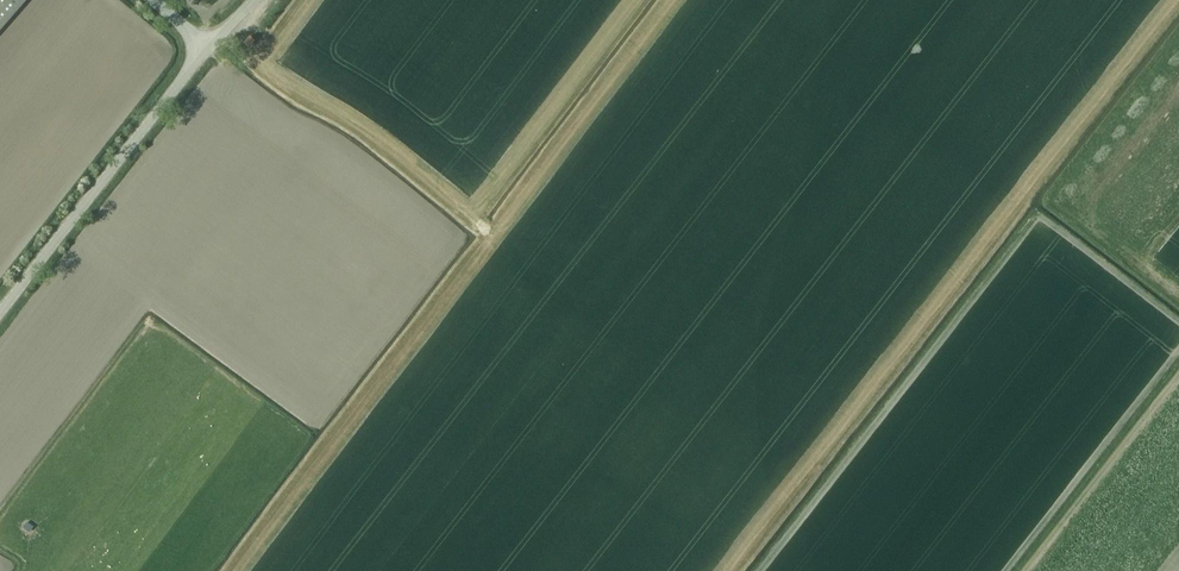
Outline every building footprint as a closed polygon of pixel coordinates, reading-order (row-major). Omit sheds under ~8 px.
[(27,0),(0,0),(0,32),(27,0)] [(255,42),(249,37),(244,43),(249,48),(255,42)] [(197,44),(188,57),(194,61),(203,48),(197,44)]
